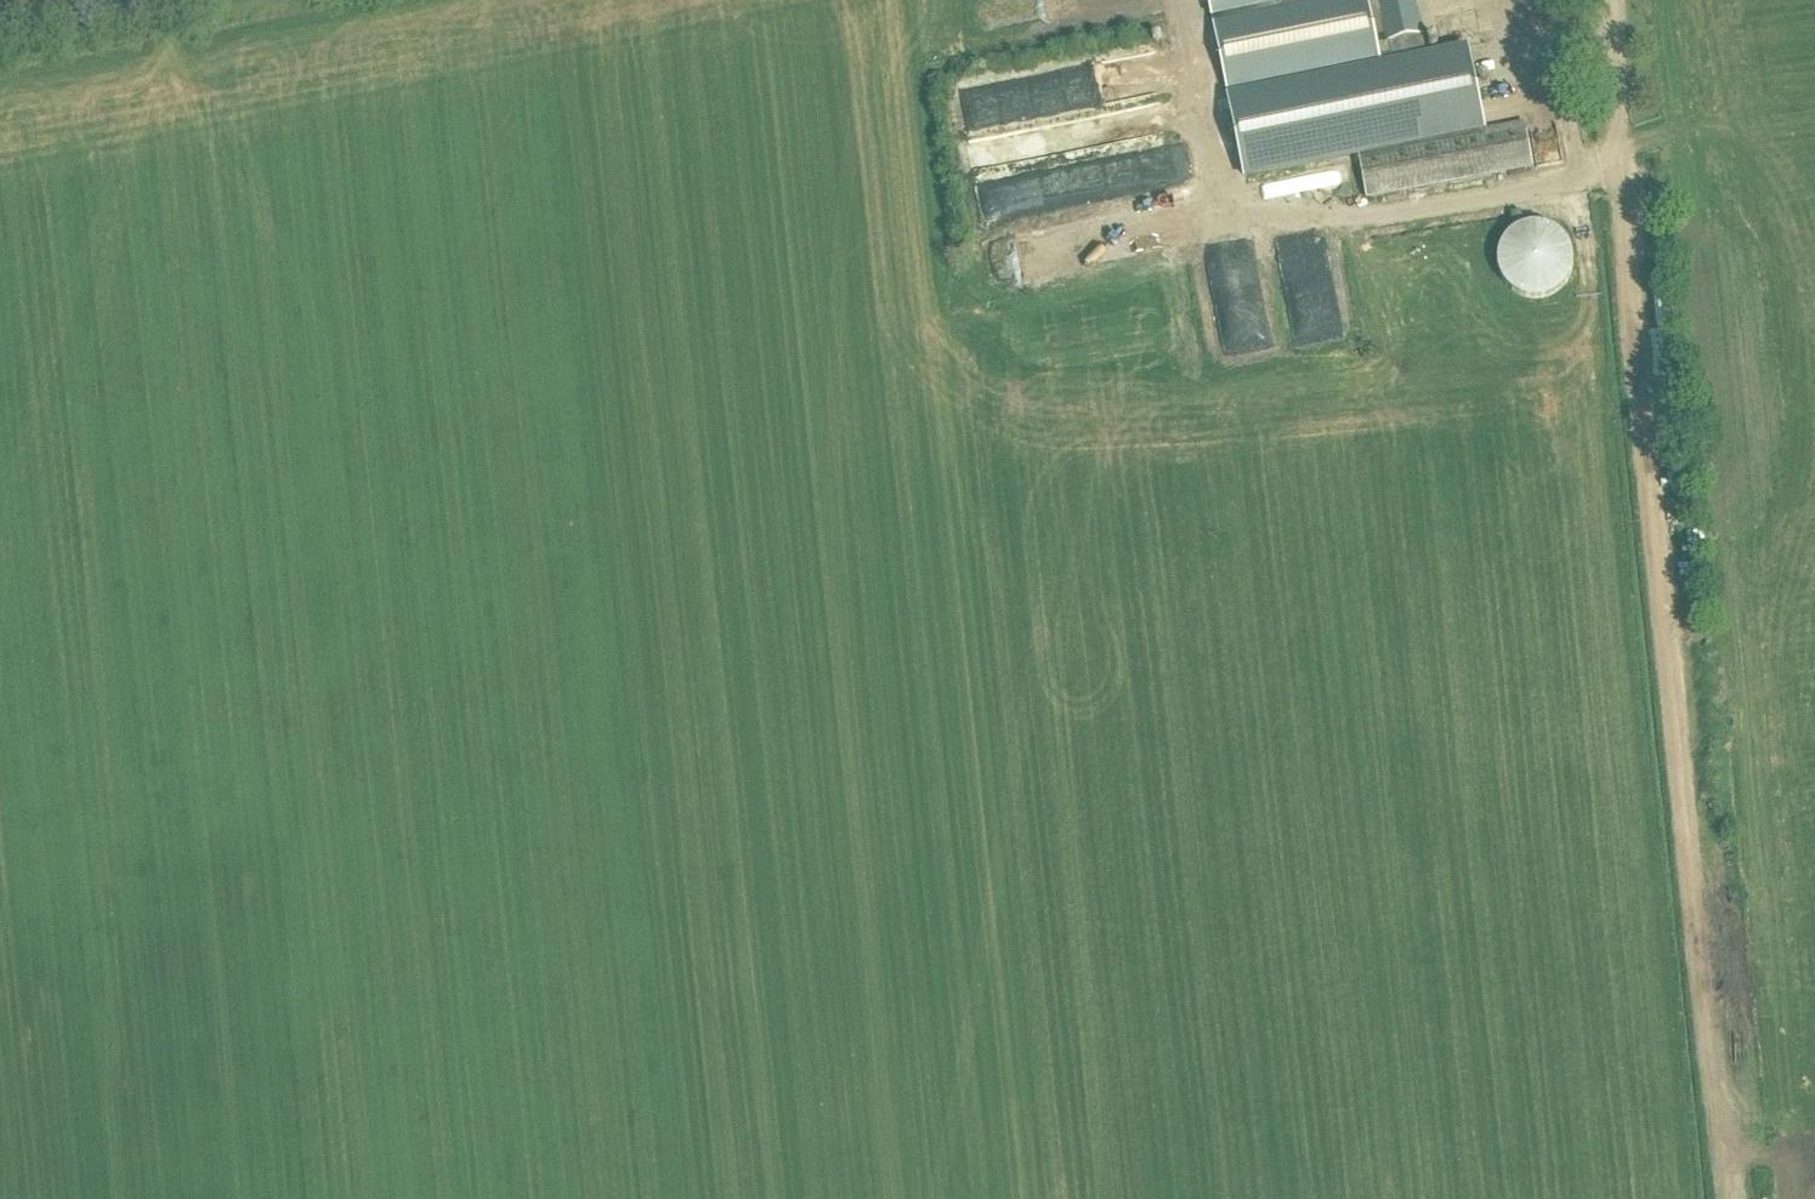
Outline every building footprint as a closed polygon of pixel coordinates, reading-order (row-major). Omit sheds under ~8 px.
[(1367,200),(1534,170),(1525,127),(1485,135),(1468,53),(1427,61),(1414,0),(1391,0),(1368,5),(1367,0),(1209,0),(1245,180),(1358,157),(1367,200)] [(1131,179),(976,206),(981,238),(1148,209),(1145,192),(1134,194),(1131,179)]
